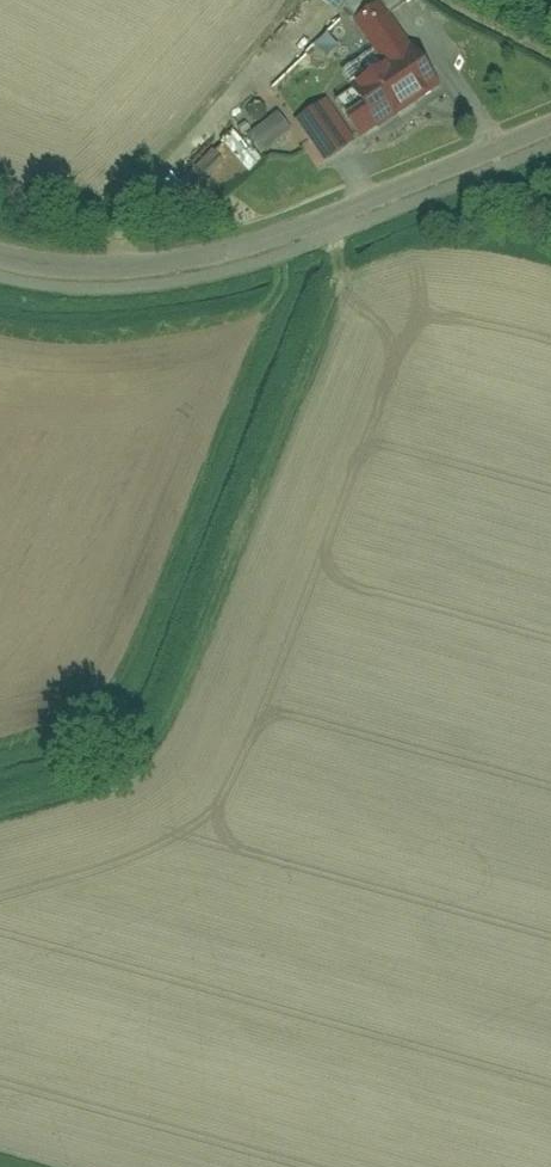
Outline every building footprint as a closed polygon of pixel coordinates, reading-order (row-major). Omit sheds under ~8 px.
[(345,16),(356,0),(324,0),(345,16)] [(387,4),(360,23),(394,71),(346,104),(370,142),(448,91),(387,4)] [(247,116),(254,129),(274,117),(267,105),(247,116)] [(247,140),(260,159),(292,137),(279,118),(247,140)]
